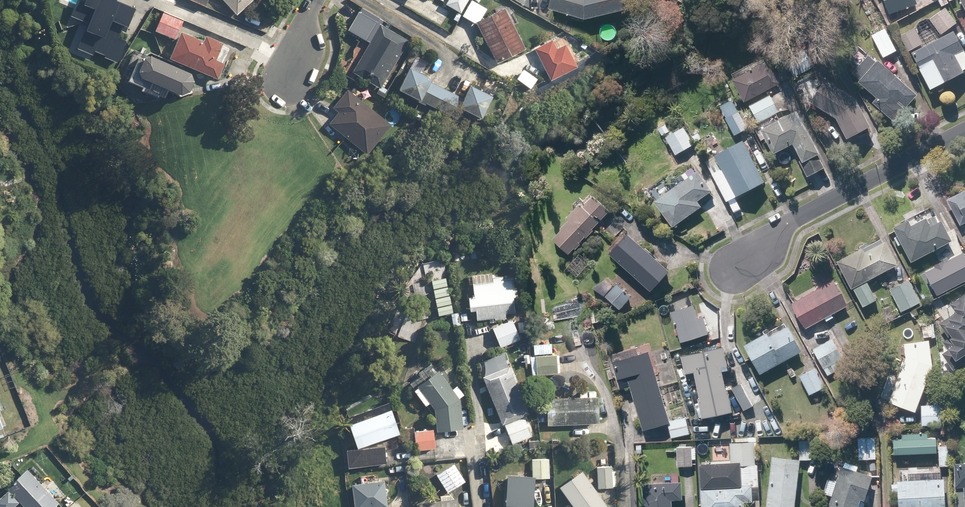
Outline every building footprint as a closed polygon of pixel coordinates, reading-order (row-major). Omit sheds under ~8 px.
[(137,5),(126,0),(77,0),(69,18),(90,27),(81,45),(114,59),(137,5)] [(237,16),(254,0),(223,0),(237,16)] [(444,3),(461,13),(469,0),(446,0),(444,3)] [(478,3),(480,0),(471,0),(462,16),(478,24),(496,63),(526,49),(514,26),(519,23),(515,15),(510,17),(505,7),(481,19),(487,8),(478,3)] [(549,10),(584,20),(630,9),(628,0),(552,0),(549,10)] [(891,15),(918,4),(916,0),(884,0),(891,15)] [(930,20),(941,35),(957,23),(946,8),(930,20)] [(184,19),(164,11),(155,31),(176,40),(184,19)] [(361,12),(351,31),(367,40),(378,22),(361,12)] [(380,24),(352,72),(381,89),(409,41),(380,24)] [(915,28),(900,35),(909,52),(924,44),(915,28)] [(886,29),(872,35),(883,58),(897,51),(886,29)] [(911,52),(931,89),(964,72),(964,52),(954,30),(911,52)] [(169,59),(219,79),(232,49),(223,45),(224,43),(207,36),(205,41),(181,31),(169,59)] [(557,46),(553,39),(534,48),(550,80),(578,66),(566,42),(557,46)] [(134,68),(130,78),(166,94),(169,86),(181,91),(190,88),(194,76),(191,70),(136,46),(128,65),(134,68)] [(880,60),(877,63),(860,47),(847,61),(856,70),(852,75),(877,98),(872,102),(893,121),(918,95),(880,60)] [(806,50),(789,58),(798,75),(815,67),(806,50)] [(454,117),(460,106),(481,118),(494,95),(472,83),(464,99),(431,81),(433,77),(423,72),(429,61),(417,54),(399,88),(454,117)] [(768,60),(733,78),(745,102),(780,84),(768,60)] [(524,69),(517,78),(530,88),(537,79),(524,69)] [(870,127),(857,100),(823,77),(809,98),(835,115),(847,139),(870,127)] [(392,124),(361,99),(364,96),(351,86),(333,108),(339,112),(330,123),(368,154),(392,124)] [(771,95),(749,106),(758,124),(780,113),(771,95)] [(728,117),(725,118),(734,136),(748,129),(734,99),(722,105),(728,117)] [(825,167),(817,154),(820,153),(795,110),(760,130),(774,154),(792,144),(802,161),(800,162),(809,177),(825,167)] [(683,127),(666,137),(677,154),(694,144),(683,127)] [(726,202),(765,182),(744,140),(715,155),(722,168),(712,174),(726,202)] [(698,201),(702,198),(707,204),(714,199),(709,192),(712,190),(697,170),(695,171),(692,167),(683,174),(686,178),(654,202),(673,228),(702,206),(698,201)] [(946,202),(960,226),(964,224),(964,191),(946,202)] [(582,202),(576,208),(573,205),(564,215),(569,220),(561,228),(562,229),(554,239),(570,254),(610,212),(594,196),(585,205),(582,202)] [(912,226),(908,218),(893,226),(898,236),(894,238),(898,246),(902,244),(912,262),(952,240),(942,221),(940,222),(935,213),(912,226)] [(628,233),(610,253),(652,291),(670,271),(628,233)] [(863,307),(877,300),(867,281),(898,265),(885,241),(864,252),(862,247),(838,261),(863,307)] [(961,281),(963,284),(964,283),(964,257),(964,255),(941,268),(951,286),(961,281)] [(495,320),(506,319),(505,313),(515,312),(512,277),(474,280),(475,296),(469,297),(470,310),(475,310),(476,319),(495,317),(495,320)] [(805,329),(824,318),(826,321),(834,317),(832,314),(849,305),(835,279),(791,303),(805,329)] [(908,279),(889,290),(902,312),(921,302),(908,279)] [(620,310),(625,305),(627,307),(632,302),(629,300),(632,297),(617,284),(605,297),(620,310)] [(945,306),(940,299),(933,303),(945,320),(939,324),(949,338),(943,342),(948,350),(942,354),(954,370),(964,363),(964,365),(964,292),(945,306)] [(450,295),(419,300),(421,318),(453,313),(450,295)] [(709,334),(704,316),(698,318),(694,305),(671,312),(681,343),(709,334)] [(513,319),(492,327),(499,347),(520,340),(513,319)] [(745,346),(760,374),(802,351),(788,324),(745,346)] [(923,327),(924,338),(936,337),(934,325),(923,327)] [(831,338),(812,350),(827,375),(847,364),(831,338)] [(880,398),(914,412),(932,367),(930,339),(904,342),(905,357),(897,379),(889,375),(880,398)] [(729,389),(726,389),(722,366),(729,365),(725,346),(681,355),(684,374),(695,372),(704,417),(733,411),(729,389)] [(686,416),(670,420),(652,350),(638,354),(637,347),(611,354),(618,379),(628,376),(643,430),(668,423),(672,439),(691,434),(686,416)] [(561,375),(558,375),(558,356),(531,356),(531,375),(546,375),(546,384),(561,384),(561,375)] [(453,389),(457,386),(438,361),(432,366),(425,357),(414,364),(421,374),(409,384),(425,405),(429,402),(435,410),(437,431),(463,428),(460,398),(453,389)] [(524,415),(529,413),(509,365),(483,376),(512,444),(532,435),(524,415)] [(815,368),(800,376),(809,395),(824,387),(815,368)] [(750,379),(731,388),(742,410),(761,401),(750,379)] [(580,389),(580,396),(549,397),(549,425),(598,425),(598,396),(596,396),(596,389),(580,389)] [(390,402),(347,416),(358,447),(400,433),(390,402)] [(943,405),(921,405),(921,425),(943,425),(943,405)] [(406,445),(415,444),(416,450),(436,448),(435,429),(414,431),(414,428),(405,428),(406,445)] [(901,432),(901,439),(893,439),(893,454),(936,453),(936,439),(927,439),(927,432),(901,432)] [(876,438),(859,438),(858,459),(876,460),(876,438)] [(815,440),(799,440),(799,459),(815,459),(815,440)] [(745,506),(751,506),(759,506),(757,441),(730,442),(731,463),(701,464),(702,506),(745,506)] [(385,444),(346,449),(348,467),(387,463),(385,444)] [(677,446),(677,467),(693,467),(693,460),(696,460),(696,447),(677,446)] [(772,456),(767,506),(795,506),(800,460),(772,456)] [(531,475),(507,474),(505,506),(533,506),(535,477),(550,478),(551,460),(533,459),(531,475)] [(841,465),(827,506),(863,506),(873,475),(857,470),(858,465),(845,461),(844,466),(841,465)] [(954,462),(954,487),(957,487),(956,506),(964,506),(964,462),(954,462)] [(455,463),(437,474),(447,492),(466,481),(455,463)] [(31,464),(6,488),(8,490),(0,498),(0,506),(15,506),(20,502),(24,506),(54,506),(59,502),(41,483),(45,479),(31,464)] [(613,466),(597,466),(598,487),(613,487),(613,466)] [(898,484),(892,484),(892,491),(898,491),(899,506),(945,506),(944,478),(942,478),(941,466),(930,467),(930,472),(923,473),(923,479),(898,479),(898,484)] [(573,505),(570,506),(609,506),(583,470),(559,486),(573,505)] [(360,482),(353,483),(355,506),(385,506),(388,506),(386,480),(375,481),(375,475),(359,476),(360,482)] [(673,499),(683,499),(683,481),(642,482),(643,506),(673,506),(673,499)] [(458,498),(418,502),(418,506),(459,506),(458,498)]
